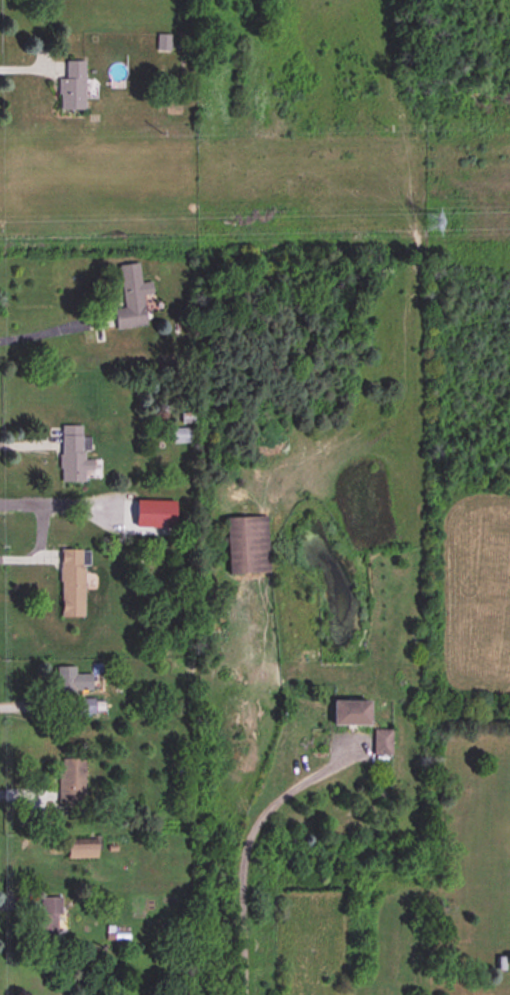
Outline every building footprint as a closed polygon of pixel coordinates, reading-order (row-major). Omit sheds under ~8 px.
[(157,50),(170,50),(170,35),(157,35),(157,50)] [(85,61),(66,61),(66,78),(59,78),(59,110),(85,110),(85,61)] [(427,215),(427,231),(441,231),(441,215),(427,215)] [(147,326),(144,295),(154,294),(153,283),(141,284),(139,264),(120,265),(124,309),(114,310),(116,329),(147,326)] [(60,482),(84,482),(84,470),(93,470),(93,460),(86,460),(86,438),(83,438),(83,426),(61,426),(60,482)] [(192,444),(192,429),(173,429),(173,444),(192,444)] [(267,517),(226,518),(228,575),(268,574),(267,517)] [(84,617),(84,550),(60,550),(60,618),(84,617)] [(76,667),(57,667),(57,695),(92,695),(92,674),(76,674),(76,667)] [(79,714),(95,713),(95,699),(78,699),(79,714)] [(367,701),(331,701),(331,726),(367,726),(367,701)] [(391,756),(391,730),(373,730),(373,756),(391,756)] [(85,759),(59,759),(59,805),(85,805),(85,759)] [(98,860),(98,844),(67,844),(67,860),(98,860)] [(60,898),(38,898),(38,936),(60,936),(60,898)]
